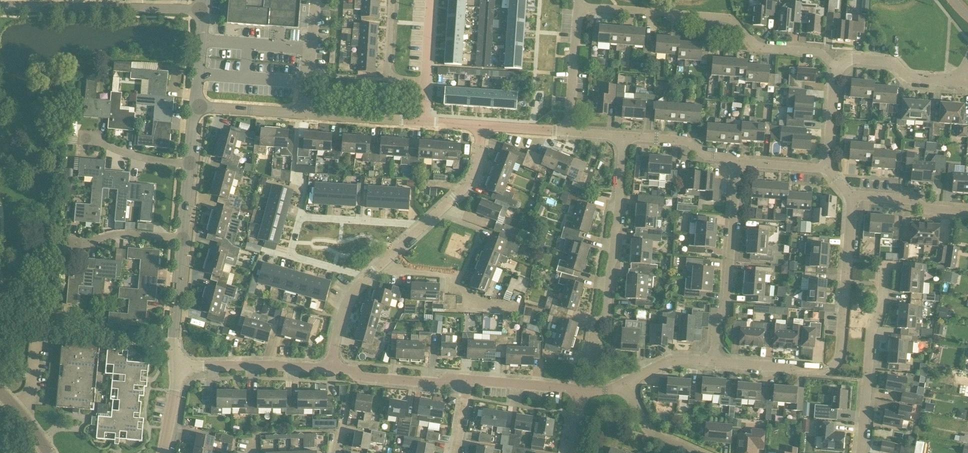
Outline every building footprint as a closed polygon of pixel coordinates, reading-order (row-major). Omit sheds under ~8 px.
[(228,23),(232,23),(281,27),(299,29),(301,0),(230,0),(228,23)] [(448,8),(472,9),(472,0),(449,0),(448,8)] [(509,9),(525,11),(526,0),(510,0),(509,9)] [(759,8),(754,7),(753,25),(766,26),(766,19),(768,17),(774,16),(775,0),(771,0),(771,2),(759,1),(759,8)] [(793,32),(793,23),(800,23),(800,20),(802,0),(798,0),(798,2),(789,2),(788,11),(780,10),(779,31),(793,32)] [(820,34),(821,17),(823,17),(824,9),(817,8),(817,5),(808,4),(809,1),(802,0),(800,20),(808,21),(807,33),(820,34)] [(354,10),(361,10),(361,16),(378,18),(378,6),(354,4),(354,10)] [(448,8),(447,22),(471,23),(472,9),(448,8)] [(524,22),(525,11),(509,9),(508,21),(524,22)] [(825,31),(833,31),(832,39),(844,40),(845,22),(840,22),(840,15),(827,13),(825,31)] [(846,14),(845,22),(844,40),(855,41),(856,34),(863,34),(865,17),(852,16),(851,15),(846,14)] [(523,34),(524,22),(508,21),(507,33),(523,34)] [(447,22),(447,35),(470,37),(471,23),(447,22)] [(360,24),(360,30),(353,29),(352,35),(376,37),(377,25),(360,24)] [(598,46),(598,43),(610,44),(611,27),(599,26),(599,34),(593,33),(592,45),(598,46)] [(610,44),(617,45),(616,51),(620,51),(622,28),(611,27),(610,44)] [(625,45),(632,46),(634,29),(622,28),(620,51),(625,52),(625,45)] [(632,46),(644,47),(643,55),(649,56),(650,44),(644,43),(645,29),(634,29),(632,46)] [(523,46),(523,34),(507,33),(507,45),(523,46)] [(352,47),(359,47),(359,48),(375,49),(376,37),(352,35),(352,47)] [(447,35),(446,49),(469,51),(470,37),(447,35)] [(656,44),(650,44),(649,56),(655,56),(655,54),(667,55),(668,37),(657,36),(656,44)] [(670,61),(671,55),(678,56),(680,42),(680,38),(668,37),(667,55),(666,61),(670,61)] [(689,67),(689,61),(691,43),(680,42),(678,56),(678,60),(685,60),(684,66),(689,67)] [(708,52),(702,52),(702,44),(691,43),(689,61),(700,61),(700,64),(707,64),(708,52)] [(500,51),(500,56),(522,58),(523,46),(507,45),(506,52),(500,51)] [(359,48),(358,54),(352,53),(351,59),(374,60),(375,49),(359,48)] [(446,49),(445,64),(468,65),(469,51),(446,49)] [(521,70),(522,58),(500,56),(500,61),(505,62),(505,69),(521,70)] [(722,83),(723,77),(724,59),(713,58),(711,76),(719,76),(718,83),(722,83)] [(351,64),(357,65),(357,72),(374,73),(374,60),(351,59),(351,64)] [(723,77),(730,77),(729,83),(734,84),(736,60),(724,59),(723,77)] [(738,84),(738,78),(745,78),(747,65),(747,61),(736,60),(734,84),(738,84)] [(756,90),(757,83),(758,66),(747,65),(745,78),(745,82),(752,83),(752,89),(756,90)] [(775,75),(769,74),(770,67),(758,66),(757,83),(768,84),(768,86),(774,87),(775,75)] [(149,80),(147,95),(166,97),(168,71),(131,68),(130,79),(149,80)] [(788,89),(789,89),(801,90),(802,81),(815,82),(815,70),(798,68),(797,76),(789,75),(788,89)] [(83,117),(108,119),(109,100),(95,99),(97,80),(86,79),(83,117)] [(851,80),(851,88),(845,88),(844,99),(850,100),(850,98),(862,99),(863,81),(851,80)] [(865,105),(866,99),(873,99),(872,103),(874,82),(863,81),(862,99),(861,105),(865,105)] [(872,103),(880,104),(879,110),(884,111),(886,87),(874,86),(875,82),(874,82),(872,103)] [(602,84),(601,95),(594,95),(592,114),(607,115),(608,105),(614,106),(616,85),(602,84)] [(617,93),(615,116),(622,117),(622,118),(633,119),(635,94),(624,93),(624,86),(617,85),(617,93)] [(888,105),(896,105),(897,88),(886,87),(884,111),(888,111),(888,105)] [(444,105),(456,106),(458,89),(445,88),(444,105)] [(456,106),(468,106),(469,90),(458,89),(456,106)] [(787,108),(794,108),(812,110),(813,98),(806,97),(806,90),(801,90),(789,89),(787,108)] [(468,106),(480,107),(481,91),(469,90),(468,106)] [(493,92),(481,91),(480,107),(492,108),(493,92)] [(110,92),(109,100),(108,119),(107,129),(133,131),(134,113),(120,112),(121,93),(110,92)] [(492,108),(504,109),(505,93),(493,92),(492,108)] [(517,94),(505,93),(504,109),(516,110),(517,94)] [(154,106),(153,121),(171,123),(173,97),(166,97),(147,95),(136,94),(135,105),(154,106)] [(635,94),(633,119),(644,120),(645,113),(647,113),(647,107),(653,108),(654,95),(635,94)] [(655,103),(654,120),(666,121),(668,97),(664,97),(663,104),(655,103)] [(668,97),(666,121),(677,122),(679,105),(672,104),(672,98),(668,97)] [(679,105),(677,122),(688,123),(690,99),(686,99),(686,105),(679,105)] [(690,99),(688,123),(700,124),(701,106),(694,106),(695,100),(690,99)] [(906,127),(906,121),(915,121),(916,101),(903,100),(902,109),(898,109),(896,126),(906,127)] [(915,121),(923,122),(923,128),(930,128),(929,138),(932,138),(932,135),(933,122),(934,112),(929,111),(930,102),(916,101),(915,121)] [(940,103),(939,123),(933,122),(932,135),(939,135),(939,129),(943,129),(944,124),(951,124),(952,104),(940,103)] [(962,125),(964,105),(952,104),(951,124),(958,125),(957,137),(967,138),(967,136),(967,126),(962,125)] [(794,108),(794,114),(787,114),(786,127),(803,128),(804,121),(812,121),(812,110),(794,108)] [(749,117),(749,124),(742,123),(740,145),(741,145),(741,141),(752,141),(754,124),(754,118),(749,117)] [(715,119),(715,125),(707,124),(706,142),(718,143),(719,125),(720,119),(715,119)] [(726,126),(719,125),(718,143),(729,144),(731,120),(727,120),(726,126)] [(741,127),(735,127),(735,120),(731,120),(729,144),(740,145),(742,123),(741,127)] [(169,148),(171,123),(153,121),(152,136),(138,135),(137,146),(169,148)] [(765,123),(765,125),(754,124),(752,141),(764,142),(764,135),(770,135),(771,123),(765,123)] [(235,148),(237,140),(244,142),(246,137),(255,140),(255,137),(256,134),(231,127),(229,133),(222,131),(220,136),(218,144),(235,148)] [(780,142),(793,142),(792,149),(809,150),(811,136),(806,135),(806,128),(803,128),(786,127),(781,127),(780,142)] [(261,130),(261,137),(255,137),(255,140),(254,154),(265,155),(266,147),(273,148),(274,131),(261,130)] [(273,148),(281,149),(281,156),(292,157),(294,140),(287,139),(288,132),(274,131),(273,148)] [(309,158),(309,151),(317,151),(318,134),(305,133),(304,139),(299,138),(297,157),(309,158)] [(317,151),(325,152),(324,159),(335,160),(337,143),(331,143),(332,135),(318,134),(317,151)] [(342,143),(337,143),(335,160),(346,161),(347,154),(355,154),(356,137),(343,136),(342,143)] [(355,154),(363,155),(363,162),(374,163),(375,146),(369,146),(370,138),(356,137),(355,154)] [(862,137),(862,144),(860,161),(872,162),(871,168),(873,145),(866,144),(867,137),(862,137)] [(381,146),(375,146),(374,163),(385,164),(386,157),(394,157),(395,140),(381,139),(381,146)] [(394,157),(401,158),(401,165),(412,166),(414,149),(408,149),(409,141),(395,140),(394,157)] [(844,152),(850,152),(849,160),(860,161),(862,144),(851,143),(851,141),(845,140),(844,152)] [(936,151),(938,143),(927,141),(926,150),(936,151)] [(419,149),(414,149),(412,166),(424,167),(424,160),(432,161),(433,143),(420,142),(419,149)] [(432,161),(446,162),(447,144),(433,143),(432,161)] [(215,157),(222,159),(221,164),(228,166),(237,168),(240,158),(233,156),(235,148),(218,144),(215,157)] [(460,145),(447,144),(446,162),(454,162),(453,169),(458,169),(459,162),(460,145)] [(881,145),(880,151),(873,151),(874,145),(873,145),(871,168),(883,169),(884,152),(885,145),(881,145)] [(512,171),(515,163),(522,166),(526,155),(513,150),(511,155),(502,152),(496,165),(512,171)] [(547,168),(553,170),(560,155),(547,150),(543,159),(538,157),(533,170),(544,175),(547,168)] [(896,153),(884,152),(883,169),(894,170),(895,162),(901,163),(902,152),(902,151),(896,150),(896,153)] [(905,168),(912,169),(911,181),(922,182),(924,162),(919,162),(919,157),(916,153),(902,152),(901,163),(906,163),(905,168)] [(522,166),(527,168),(532,155),(527,153),(526,155),(522,166)] [(527,168),(533,170),(538,157),(532,155),(527,168)] [(573,160),(560,155),(553,170),(566,176),(573,160)] [(935,155),(930,163),(924,162),(922,182),(933,183),(934,169),(945,170),(946,156),(935,155)] [(642,180),(659,181),(660,157),(649,156),(649,162),(641,161),(640,168),(639,178),(642,178),(642,180)] [(671,158),(660,157),(659,181),(676,183),(677,171),(670,170),(671,158)] [(93,178),(92,191),(102,192),(102,189),(104,170),(105,160),(79,158),(78,177),(93,178)] [(566,176),(567,176),(567,178),(569,179),(570,181),(573,182),(572,185),(583,190),(589,174),(583,172),(585,165),(573,160),(566,176)] [(947,179),(953,180),(952,193),(963,194),(965,174),(954,173),(954,165),(948,164),(947,179)] [(507,183),(512,171),(496,165),(491,177),(507,183)] [(231,187),(233,179),(241,181),(244,170),(237,168),(228,166),(226,172),(218,170),(214,182),(231,187)] [(272,169),(271,178),(281,181),(282,170),(272,169)] [(127,207),(129,183),(130,172),(104,170),(102,189),(117,190),(114,222),(125,223),(126,210),(127,207)] [(692,196),(692,190),(699,191),(701,173),(688,172),(688,174),(681,174),(679,195),(692,196)] [(721,180),(713,179),(714,174),(701,173),(699,191),(706,191),(705,201),(719,202),(721,180)] [(504,191),(507,183),(491,177),(486,190),(493,193),(491,199),(515,209),(518,202),(512,200),(514,195),(504,191)] [(751,198),(758,198),(757,206),(762,206),(764,182),(752,181),(751,198)] [(210,196),(219,198),(217,203),(224,205),(239,209),(241,202),(239,197),(237,197),(237,196),(229,194),(231,187),(214,182),(210,196)] [(769,199),(775,200),(776,183),(764,182),(762,206),(768,207),(769,199)] [(129,207),(130,201),(141,202),(139,221),(151,222),(154,185),(129,183),(127,207),(129,207)] [(357,183),(357,187),(341,186),(340,206),(356,207),(356,195),(360,195),(361,184),(357,183)] [(781,208),(786,208),(786,209),(788,184),(776,183),(775,200),(781,200),(781,208)] [(309,204),(313,204),(313,205),(324,206),(326,185),(314,184),(314,188),(309,188),(309,204)] [(792,217),(798,217),(800,193),(788,192),(789,184),(788,184),(786,209),(793,209),(792,217)] [(273,185),(269,199),(290,205),(293,191),(273,185)] [(341,186),(326,185),(324,206),(340,206),(341,186)] [(364,190),(367,190),(366,208),(380,209),(382,188),(367,187),(364,187),(364,190)] [(380,209),(394,210),(396,189),(382,188),(380,209)] [(410,190),(396,189),(394,210),(409,211),(410,190)] [(99,224),(102,192),(92,191),(91,205),(75,203),(74,222),(99,224)] [(812,194),(800,193),(798,217),(799,217),(799,222),(801,222),(800,227),(798,226),(797,232),(810,233),(811,222),(802,222),(803,218),(804,210),(811,211),(812,194)] [(568,214),(574,216),(591,221),(595,208),(588,206),(590,200),(569,194),(566,205),(570,206),(568,214)] [(825,225),(826,217),(834,218),(836,198),(821,197),(821,209),(813,209),(812,224),(825,225)] [(286,218),(290,205),(269,199),(265,213),(286,218)] [(641,199),(641,205),(637,205),(636,217),(662,219),(663,207),(664,207),(664,200),(641,199)] [(482,200),(477,214),(497,221),(502,208),(482,200)] [(240,209),(239,209),(224,205),(223,211),(214,209),(211,221),(238,228),(240,221),(237,220),(240,209)] [(282,232),(286,218),(265,213),(262,226),(282,232)] [(874,238),(874,234),(881,234),(882,216),(870,215),(870,216),(865,215),(863,237),(874,238)] [(574,216),(572,223),(566,221),(562,232),(579,237),(581,232),(587,234),(591,221),(574,216)] [(899,228),(893,228),(894,217),(882,216),(881,234),(881,239),(898,240),(899,228)] [(643,229),(643,235),(661,236),(662,230),(661,230),(662,219),(636,217),(635,228),(643,229)] [(716,237),(716,225),(717,219),(690,217),(689,235),(690,235),(696,235),(716,237)] [(207,234),(215,236),(214,241),(221,244),(240,249),(241,246),(234,244),(238,228),(211,221),(207,234)] [(911,244),(924,245),(925,224),(912,223),(911,244)] [(493,231),(500,233),(521,241),(522,242),(526,232),(505,224),(504,227),(496,224),(493,231)] [(939,225),(925,224),(924,245),(937,246),(939,225)] [(759,225),(758,231),(748,231),(747,242),(767,244),(768,237),(770,237),(773,235),(774,233),(775,233),(776,226),(759,225)] [(278,246),(282,232),(262,226),(258,240),(278,246)] [(563,253),(568,255),(585,260),(589,247),(582,245),(584,239),(579,237),(562,232),(560,239),(565,240),(564,245),(565,245),(563,253)] [(490,236),(486,249),(489,251),(509,258),(512,250),(517,252),(521,241),(500,233),(498,239),(490,236)] [(643,235),(642,241),(632,240),(631,252),(651,254),(652,242),(661,242),(661,236),(643,235)] [(715,248),(716,237),(696,235),(690,235),(689,246),(688,246),(687,252),(701,253),(702,247),(715,248)] [(829,245),(819,244),(819,238),(807,237),(807,243),(805,243),(804,255),(811,255),(828,257),(829,245)] [(772,250),(767,250),(767,244),(747,242),(746,254),(750,254),(750,260),(773,262),(773,256),(771,255),(772,250)] [(907,260),(909,243),(900,243),(899,259),(907,260)] [(224,265),(226,257),(237,260),(240,249),(221,244),(219,249),(212,247),(208,260),(224,265)] [(937,263),(945,264),(947,247),(939,245),(937,263)] [(945,268),(955,270),(958,248),(948,246),(945,268)] [(140,260),(139,275),(157,276),(159,251),(127,248),(126,259),(140,260)] [(496,268),(499,261),(506,264),(509,258),(489,251),(486,249),(481,262),(496,268)] [(638,264),(638,270),(657,272),(657,265),(650,265),(651,254),(631,252),(630,263),(638,264)] [(568,255),(566,262),(560,260),(556,272),(561,273),(573,276),(574,271),(581,273),(585,260),(568,255)] [(811,255),(810,267),(805,267),(805,273),(816,274),(817,267),(828,268),(828,257),(811,255)] [(693,273),(692,279),(712,281),(713,269),(704,268),(705,260),(686,258),(686,267),(687,270),(690,272),(693,273)] [(96,259),(95,269),(93,288),(92,296),(103,297),(105,279),(120,280),(122,262),(96,259)] [(222,272),(224,265),(208,260),(204,274),(212,276),(211,280),(217,282),(227,285),(230,274),(222,272)] [(491,281),(496,268),(481,262),(476,275),(491,281)] [(257,284),(271,288),(277,268),(263,264),(257,284)] [(913,264),(913,270),(902,269),(901,281),(924,283),(925,272),(926,272),(926,265),(913,264)] [(79,286),(93,288),(95,269),(70,267),(66,304),(77,305),(79,286)] [(756,267),(755,273),(745,272),(744,284),(764,285),(765,274),(772,274),(772,268),(756,267)] [(290,271),(277,268),(271,288),(285,292),(290,271)] [(638,270),(637,276),(627,275),(627,287),(646,289),(652,289),(653,277),(656,277),(657,272),(638,270)] [(304,275),(290,271),(285,292),(298,295),(304,275)] [(946,272),(944,282),(956,284),(958,274),(946,272)] [(578,278),(573,276),(561,273),(558,284),(565,286),(563,294),(579,298),(583,286),(576,284),(578,278)] [(816,280),(816,274),(805,273),(804,279),(802,279),(801,291),(826,292),(827,281),(816,280)] [(155,302),(157,276),(139,275),(138,289),(119,288),(118,299),(129,300),(146,301),(155,302)] [(317,279),(304,275),(298,295),(312,299),(317,279)] [(491,281),(476,275),(471,288),(486,294),(485,296),(491,297),(496,283),(491,281)] [(519,277),(517,280),(514,290),(519,292),(524,279),(519,277)] [(512,294),(514,290),(517,280),(511,278),(506,291),(512,294)] [(701,297),(701,291),(711,292),(712,281),(692,279),(686,278),(685,296),(701,297)] [(331,283),(317,279),(312,299),(326,303),(331,283)] [(530,281),(524,279),(519,292),(525,294),(530,281)] [(900,293),(911,293),(910,300),(922,301),(924,283),(901,281),(900,293)] [(221,303),(223,295),(235,298),(238,288),(227,285),(217,282),(216,288),(208,286),(205,299),(221,303)] [(381,283),(379,290),(377,290),(374,302),(383,305),(390,307),(392,299),(399,302),(403,289),(381,283)] [(417,315),(417,301),(425,302),(425,285),(412,284),(412,291),(406,291),(405,314),(417,315)] [(771,286),(764,285),(744,284),(743,296),(753,296),(753,303),(770,304),(771,297),(770,297),(771,286)] [(425,302),(432,302),(432,309),(444,310),(445,295),(445,293),(438,293),(439,286),(425,285),(425,302)] [(649,295),(646,295),(646,289),(627,287),(626,299),(636,299),(635,305),(652,307),(653,299),(649,295)] [(778,296),(786,296),(786,287),(778,287),(778,296)] [(814,309),(814,303),(825,304),(826,292),(801,291),(803,291),(801,308),(814,309)] [(563,294),(560,301),(548,298),(545,309),(550,310),(567,315),(568,309),(575,311),(579,298),(563,294)] [(226,313),(219,311),(221,303),(205,299),(201,311),(208,314),(207,319),(223,323),(226,313)] [(144,326),(146,301),(129,300),(127,314),(108,312),(107,323),(144,326)] [(388,311),(390,307),(383,305),(374,302),(367,300),(363,314),(379,319),(382,309),(388,311)] [(910,300),(910,306),(899,305),(898,317),(916,318),(917,307),(922,307),(922,301),(910,300)] [(241,337),(254,341),(261,315),(254,313),(255,310),(244,307),(238,326),(243,328),(241,337)] [(947,318),(948,309),(940,308),(938,317),(947,318)] [(267,345),(270,335),(275,337),(278,326),(282,310),(277,309),(275,318),(261,315),(254,341),(267,345)] [(299,323),(292,321),(294,313),(282,310),(278,326),(284,328),(281,337),(295,340),(299,323)] [(547,330),(557,333),(573,337),(577,324),(570,322),(572,317),(567,315),(550,310),(547,322),(550,322),(547,330)] [(637,319),(636,330),(623,330),(622,350),(637,351),(638,336),(645,337),(647,310),(637,310),(636,319),(637,319)] [(693,342),(693,341),(701,342),(703,313),(698,313),(698,310),(692,310),(691,317),(681,316),(679,341),(693,342)] [(382,327),(377,325),(379,319),(363,314),(359,327),(375,332),(380,333),(382,327)] [(307,344),(310,335),(316,337),(320,320),(309,317),(307,325),(299,323),(295,340),(307,344)] [(920,330),(915,330),(916,318),(898,317),(897,329),(908,329),(907,336),(913,336),(919,337),(920,330)] [(659,318),(659,326),(650,325),(649,336),(651,336),(650,345),(666,346),(667,341),(673,341),(674,319),(659,318)] [(738,338),(740,338),(739,346),(751,347),(752,329),(746,328),(747,322),(734,321),(732,335),(739,336),(738,338)] [(433,324),(433,333),(441,334),(443,323),(434,322),(433,324)] [(762,347),(768,347),(769,324),(753,323),(752,329),(751,347),(762,348),(762,347)] [(810,323),(810,329),(803,329),(802,347),(813,348),(814,338),(820,338),(821,324),(810,323)] [(423,361),(424,353),(430,353),(431,336),(433,333),(433,324),(430,324),(430,333),(420,333),(419,336),(411,335),(411,343),(410,360),(423,361)] [(768,347),(773,348),(785,349),(786,332),(787,325),(769,324),(768,347)] [(935,336),(945,338),(948,326),(937,324),(935,336)] [(793,325),(792,332),(786,332),(785,349),(796,350),(797,340),(801,341),(802,326),(793,325)] [(380,341),(373,339),(375,332),(359,327),(355,340),(363,343),(361,348),(377,353),(380,341)] [(922,336),(932,336),(933,328),(922,328),(922,336)] [(391,351),(397,352),(396,359),(410,360),(411,343),(403,343),(404,332),(393,331),(392,334),(391,351)] [(561,354),(562,348),(570,351),(573,337),(557,333),(555,340),(548,338),(544,349),(561,354)] [(462,351),(468,351),(468,359),(481,360),(482,343),(474,342),(474,334),(463,334),(462,351)] [(490,343),(482,343),(481,360),(494,360),(495,352),(501,353),(502,335),(490,335),(490,343)] [(508,340),(508,336),(502,335),(501,353),(500,356),(507,357),(506,365),(520,365),(521,348),(513,348),(513,340),(508,340)] [(889,341),(888,352),(913,354),(914,342),(912,342),(913,336),(907,336),(901,335),(900,341),(889,341)] [(529,336),(529,349),(521,348),(520,365),(533,366),(534,358),(540,359),(541,342),(537,342),(537,336),(529,336)] [(100,345),(66,342),(66,348),(62,348),(60,366),(64,366),(63,372),(60,371),(60,372),(63,372),(63,378),(59,378),(58,387),(62,387),(61,398),(57,398),(57,407),(73,409),(73,413),(79,414),(79,409),(90,410),(91,404),(94,404),(95,395),(92,394),(92,389),(96,389),(97,380),(93,379),(94,369),(98,369),(99,360),(95,359),(95,354),(99,355),(100,345)] [(441,344),(441,357),(456,357),(456,344),(441,344)] [(128,351),(124,350),(122,350),(122,351),(123,351),(122,356),(119,355),(119,351),(119,350),(108,349),(106,365),(105,374),(107,374),(113,375),(126,376),(127,362),(128,351)] [(910,366),(905,365),(906,354),(913,355),(913,354),(888,352),(887,364),(898,365),(898,371),(910,372),(910,366)] [(145,387),(147,387),(147,382),(145,382),(140,382),(141,371),(147,372),(148,372),(148,369),(149,364),(148,364),(127,362),(126,376),(113,375),(112,381),(140,384),(140,386),(144,387),(145,387)] [(921,406),(923,397),(904,393),(906,378),(888,375),(885,390),(902,393),(901,402),(921,406)] [(671,403),(671,395),(678,396),(679,379),(660,378),(658,402),(671,403)] [(701,395),(713,396),(714,379),(703,378),(703,379),(697,379),(695,400),(694,405),(700,405),(701,395)] [(690,380),(679,379),(678,396),(689,397),(690,380)] [(732,381),(725,380),(714,379),(713,396),(719,396),(719,404),(720,406),(729,406),(731,384),(732,381)] [(139,402),(139,401),(139,396),(141,396),(144,396),(144,391),(143,391),(134,390),(134,386),(140,386),(140,384),(112,381),(110,400),(113,400),(139,402)] [(742,400),(748,400),(749,384),(738,383),(738,385),(731,384),(729,406),(729,410),(733,411),(734,407),(741,407),(742,400)] [(748,400),(755,401),(754,408),(766,409),(767,388),(760,388),(761,385),(749,384),(748,400)] [(774,389),(767,388),(766,409),(777,410),(778,403),(784,403),(786,387),(774,386),(774,389)] [(804,388),(797,388),(786,387),(784,403),(791,404),(790,410),(803,411),(804,388)] [(837,420),(837,410),(846,410),(847,391),(833,390),(832,406),(815,405),(814,418),(837,420)] [(222,414),(222,409),(231,409),(231,392),(218,392),(218,395),(211,395),(211,414),(222,414)] [(231,409),(240,409),(240,414),(251,415),(251,396),(245,396),(245,392),(231,392),(231,409)] [(258,396),(251,396),(251,415),(258,415),(259,409),(271,410),(272,392),(258,392),(258,396)] [(271,410),(285,410),(285,415),(292,415),(292,396),(285,396),(285,393),(272,392),(271,410)] [(298,396),(292,396),(292,415),(303,415),(303,410),(312,410),(312,393),(299,393),(298,396)] [(312,410),(320,410),(320,416),(333,416),(333,397),(326,397),(326,393),(312,393),(312,410)] [(371,431),(378,432),(380,423),(371,421),(372,413),(369,413),(372,398),(357,396),(355,412),(365,413),(363,421),(358,420),(357,427),(369,429),(369,430),(371,431)] [(113,400),(112,417),(111,418),(120,419),(138,421),(138,423),(143,423),(144,419),(140,418),(139,418),(135,418),(134,418),(134,413),(136,413),(140,414),(141,402),(139,402),(113,400)] [(388,416),(397,418),(395,426),(398,426),(396,435),(404,437),(408,437),(410,425),(411,418),(404,417),(406,403),(391,401),(388,416)] [(417,421),(428,423),(431,403),(419,401),(417,416),(418,416),(417,421)] [(439,432),(440,424),(441,420),(444,405),(431,403),(428,423),(429,423),(428,430),(439,432)] [(909,421),(912,407),(900,405),(898,413),(885,410),(882,425),(901,429),(902,420),(909,421)] [(488,432),(489,427),(493,427),(495,412),(483,411),(481,426),(481,431),(488,432)] [(504,434),(504,429),(505,429),(507,414),(495,412),(493,427),(497,428),(497,433),(504,434)] [(514,430),(515,430),(515,435),(509,434),(509,436),(507,446),(512,447),(519,448),(522,431),(529,432),(532,418),(517,415),(514,430)] [(111,418),(98,417),(96,440),(104,440),(104,434),(108,434),(115,435),(115,438),(115,441),(115,444),(119,445),(119,439),(120,434),(118,434),(120,419),(111,418)] [(138,421),(120,419),(118,434),(120,434),(120,432),(127,432),(126,439),(126,440),(127,440),(142,441),(143,429),(142,429),(142,430),(138,429),(138,423),(138,421)] [(337,428),(337,419),(313,419),(313,428),(337,428)] [(543,450),(545,436),(551,436),(553,421),(540,419),(537,434),(533,434),(531,450),(534,450),(544,452),(545,450),(543,450)] [(815,437),(822,438),(821,450),(842,451),(844,433),(836,433),(836,424),(816,422),(815,437)] [(720,442),(720,443),(730,444),(732,426),(706,423),(705,441),(720,442)] [(418,426),(410,425),(408,437),(410,438),(417,439),(418,426)] [(751,436),(739,435),(737,452),(756,452),(756,450),(764,450),(766,430),(752,429),(751,436)] [(371,431),(370,436),(355,433),(353,447),(368,450),(370,442),(383,444),(386,433),(378,432),(371,431)] [(426,440),(438,442),(439,434),(427,432),(426,440)] [(959,443),(967,445),(967,435),(960,433),(959,443)] [(321,434),(303,434),(303,439),(304,448),(315,448),(315,438),(322,438),(321,434)] [(480,434),(479,442),(490,443),(492,436),(480,434)] [(197,435),(194,447),(212,451),(215,438),(197,435)] [(220,442),(228,444),(232,445),(234,437),(222,435),(220,442)] [(276,447),(276,440),(278,440),(278,435),(265,436),(265,440),(266,440),(266,447),(276,447)] [(500,445),(503,446),(507,446),(509,436),(502,435),(500,445)] [(416,452),(432,452),(433,447),(420,445),(421,440),(417,439),(410,438),(408,437),(404,437),(403,447),(417,450),(416,452)] [(915,452),(923,452),(925,442),(917,441),(915,452)] [(880,452),(886,452),(892,452),(894,444),(882,442),(880,452)]
